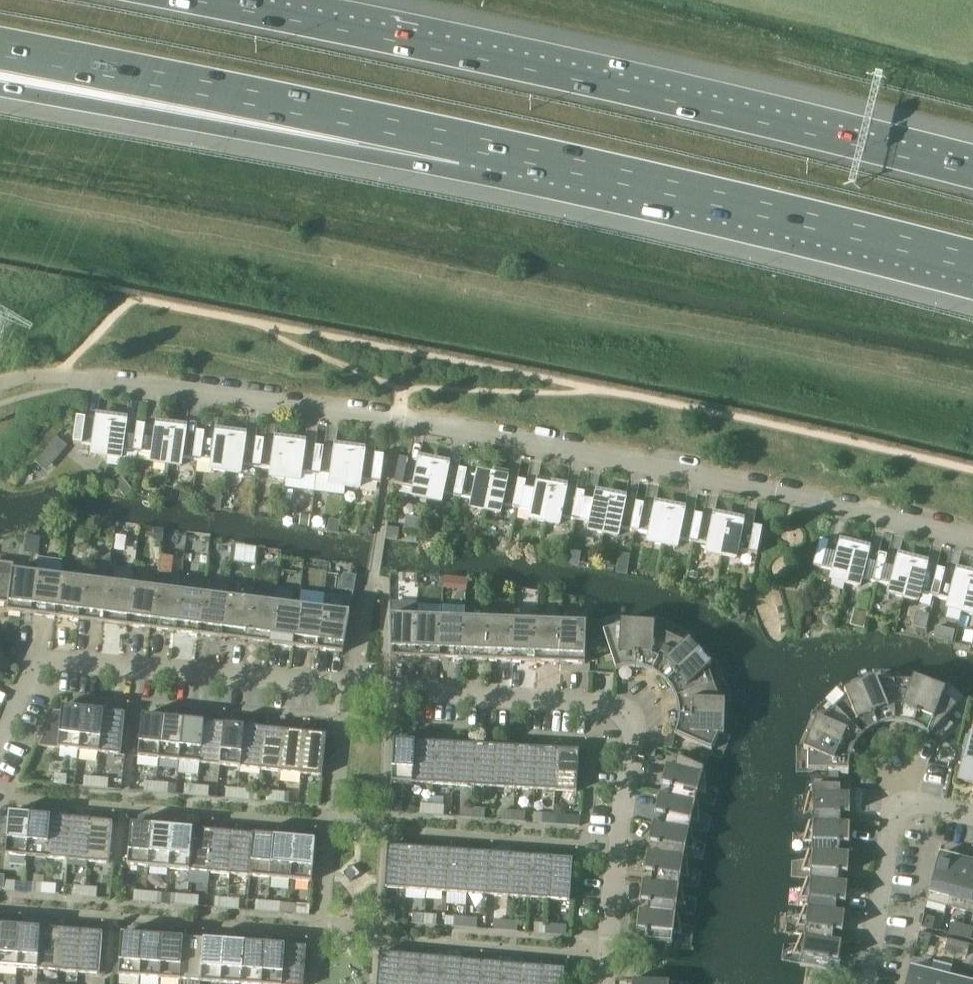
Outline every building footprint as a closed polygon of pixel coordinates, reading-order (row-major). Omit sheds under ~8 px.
[(94,455),(108,457),(112,421),(98,419),(98,420),(77,417),(74,444),(95,447),(94,455)] [(123,450),(139,452),(142,425),(126,423),(112,421),(108,457),(122,458),(123,450)] [(153,462),(167,464),(172,428),(158,427),(142,425),(139,452),(154,454),(153,462)] [(186,430),(172,428),(167,464),(181,466),(182,458),(198,460),(201,433),(186,431),(186,430)] [(217,435),(201,433),(198,460),(214,462),(213,470),(227,472),(231,436),(217,434),(217,435)] [(245,438),(231,436),(227,472),(241,473),(242,465),(258,467),(261,440),(245,438)] [(57,437),(47,449),(57,458),(68,445),(57,437)] [(272,477),(286,479),(291,443),(277,442),(261,440),(258,467),(273,469),(272,477)] [(305,445),(291,443),(286,479),(300,481),(301,473),(317,475),(320,448),(305,446),(305,445)] [(332,485),(346,487),(350,451),(336,449),(336,450),(320,448),(317,475),(333,477),(332,485)] [(364,453),(350,451),(346,487),(360,488),(361,481),(381,483),(385,456),(364,453)] [(414,497),(427,499),(434,464),(420,461),(420,462),(400,458),(395,485),(415,489),(414,497)] [(448,467),(434,464),(427,499),(441,502),(443,494),(458,497),(464,470),(448,467)] [(472,508),(486,511),(493,475),(479,473),(464,470),(458,497),(474,500),(472,508)] [(502,505),(517,508),(523,481),(507,478),(493,475),(486,511),(500,513),(502,505)] [(125,497),(133,490),(122,477),(112,485),(116,491),(119,489),(125,497)] [(531,519),(545,522),(552,487),(538,484),(523,481),(517,508),(533,511),(531,519)] [(561,517),(576,520),(581,493),(566,490),(566,489),(552,487),(545,522),(559,525),(561,517)] [(191,502),(193,492),(183,490),(181,500),(191,502)] [(590,531),(604,533),(611,498),(597,495),(597,496),(581,493),(576,520),(592,523),(590,531)] [(620,528),(635,531),(640,504),(625,501),(611,498),(604,533),(618,536),(620,528)] [(649,542),(663,545),(670,509),(656,507),(640,504),(635,531),(651,534),(649,542)] [(679,539),(694,542),(699,515),(684,512),(670,509),(663,545),(677,547),(679,539)] [(272,511),(271,519),(279,520),(280,512),(272,511)] [(301,525),(309,525),(310,516),(302,515),(301,525)] [(708,553),(722,556),(729,520),(715,518),(699,515),(694,542),(710,545),(708,553)] [(327,531),(339,533),(341,521),(330,519),(327,531)] [(743,523),(729,520),(722,556),(736,559),(737,551),(758,555),(763,527),(742,524),(743,523)] [(117,521),(115,529),(123,530),(124,522),(117,521)] [(375,524),(363,522),(361,534),(373,536),(375,524)] [(92,525),(91,538),(100,539),(101,526),(92,525)] [(386,538),(398,539),(399,529),(387,527),(387,530),(387,531),(386,537),(386,538)] [(453,527),(450,545),(461,548),(464,530),(453,527)] [(164,529),(155,528),(154,539),(162,540),(164,529)] [(28,536),(25,553),(38,554),(40,538),(28,536)] [(484,540),(482,548),(490,550),(491,546),(487,541),(484,540)] [(832,579),(846,583),(854,548),(841,544),(841,545),(821,540),(814,567),(834,572),(832,579)] [(868,551),(854,548),(846,583),(860,586),(862,578),(877,582),(883,555),(868,552),(868,551)] [(890,594),(904,597),(913,562),(899,559),(883,555),(877,582),(892,586),(890,594)] [(37,573),(32,614),(47,616),(47,618),(55,619),(55,617),(56,617),(61,576),(63,560),(39,557),(37,573)] [(32,614),(37,573),(14,570),(15,564),(0,562),(0,602),(8,603),(7,611),(23,613),(23,615),(31,616),(31,614),(32,614)] [(927,566),(913,562),(904,597),(918,601),(920,593),(935,596),(942,570),(926,566),(927,566)] [(627,574),(628,566),(618,565),(617,572),(627,574)] [(949,608),(962,611),(971,577),(957,573),(957,574),(942,570),(935,596),(951,600),(949,608)] [(656,580),(665,582),(666,574),(658,572),(656,580)] [(79,620),(80,620),(85,579),(61,576),(56,617),(71,619),(71,621),(79,622),(79,620)] [(971,577),(962,611),(972,614),(972,577),(971,577)] [(103,623),(104,623),(109,582),(85,579),(80,620),(95,622),(94,624),(102,625),(103,623)] [(126,626),(127,626),(133,585),(109,582),(104,623),(118,625),(118,626),(126,628),(126,626)] [(150,629),(151,629),(156,588),(133,585),(127,626),(142,628),(142,629),(150,630),(150,629)] [(174,632),(175,632),(180,591),(156,588),(151,629),(166,631),(166,632),(174,633),(174,632)] [(269,644),(270,644),(275,603),(276,593),(253,590),(252,600),(247,641),(261,643),(261,644),(269,645),(269,644)] [(204,594),(180,591),(175,632),(190,634),(190,635),(198,636),(198,635),(199,635),(204,594)] [(222,638),(223,638),(228,597),(204,594),(199,635),(214,637),(214,638),(222,639),(222,638)] [(228,597),(223,638),(238,640),(237,641),(245,642),(246,641),(247,641),(252,600),(228,597)] [(285,647),(293,648),(293,647),(294,647),(299,606),(275,603),(270,644),(285,646),(285,647)] [(299,606),(294,647),(309,649),(309,650),(317,651),(317,650),(318,650),(323,609),(299,606)] [(350,612),(323,609),(318,650),(333,652),(333,653),(341,654),(341,653),(343,653),(350,612)] [(851,626),(865,629),(869,613),(855,610),(851,626)] [(833,614),(829,614),(825,617),(824,621),(827,625),(832,626),(836,623),(836,618),(833,614)] [(417,658),(418,616),(391,615),(391,657),(393,657),(393,658),(401,659),(401,657),(417,658)] [(425,658),(440,659),(442,617),(418,616),(417,658),(417,659),(425,660),(425,658)] [(442,617),(440,659),(441,659),(441,660),(449,660),(449,659),(464,659),(466,618),(442,617)] [(473,660),(488,660),(490,619),(466,618),(464,659),(465,659),(465,661),(473,661),(473,660)] [(490,619),(488,660),(489,660),(489,662),(497,662),(497,661),(512,661),(514,620),(490,619)] [(521,661),(536,662),(538,621),(514,620),(512,661),(513,661),(513,663),(521,663),(521,661)] [(538,621),(536,662),(537,662),(537,664),(545,664),(545,662),(560,663),(562,621),(538,621)] [(562,621),(560,663),(561,663),(561,665),(569,665),(569,663),(585,664),(587,622),(562,621)] [(621,626),(604,631),(614,662),(617,670),(620,669),(624,668),(627,668),(630,667),(635,667),(638,622),(622,621),(621,621),(621,626)] [(638,622),(635,667),(640,668),(643,669),(646,670),(650,671),(653,672),(656,664),(670,635),(655,628),(655,623),(654,623),(638,622)] [(656,664),(653,672),(655,674),(658,675),(661,677),(664,679),(667,683),(701,652),(690,640),(689,639),(685,643),(670,635),(656,664)] [(701,652),(667,683),(670,686),(672,689),(674,692),(675,695),(676,698),(684,695),(714,684),(708,668),(712,664),(701,652)] [(912,681),(895,681),(895,713),(895,722),(899,722),(902,722),(905,723),(909,724),(913,725),(930,682),(915,677),(914,676),(912,681)] [(875,677),(860,683),(878,726),(883,724),(886,723),(889,723),(892,722),(895,722),(895,713),(895,681),(878,682),(876,677),(875,677)] [(930,682),(913,725),(918,727),(921,729),(924,731),(926,733),(929,735),(935,729),(945,718),(957,706),(944,694),(946,689),(945,688),(930,682)] [(847,695),(835,707),(857,730),(863,736),(866,734),(868,732),(871,730),(874,728),(878,726),(860,683),(845,690),(847,695)] [(684,695),(676,698),(677,701),(678,704),(679,707),(679,711),(679,716),(725,717),(725,701),(726,700),(720,700),(714,684),(684,695)] [(58,748),(79,750),(84,709),(74,708),(74,706),(68,705),(68,707),(63,706),(62,711),(55,710),(39,746),(58,748)] [(88,709),(84,709),(79,750),(100,753),(104,711),(95,710),(95,708),(88,707),(88,709)] [(817,718),(811,732),(853,751),(855,746),(858,743),(861,739),(863,736),(857,730),(835,707),(822,719),(818,717),(817,718)] [(121,755),(125,713),(115,712),(115,710),(109,710),(109,711),(104,711),(100,753),(121,755)] [(138,757),(159,759),(164,717),(154,716),(154,714),(148,714),(148,715),(143,715),(138,757)] [(159,759),(180,761),(184,719),(174,718),(175,717),(168,716),(168,718),(164,717),(159,759)] [(676,730),(675,734),(683,737),(712,750),(719,734),(724,734),(724,733),(725,717),(679,716),(679,720),(678,724),(677,727),(676,730)] [(180,761),(200,763),(204,721),(195,720),(195,719),(189,718),(189,720),(184,719),(180,761)] [(945,718),(935,729),(942,735),(953,724),(945,718)] [(200,763),(220,765),(225,724),(215,723),(215,721),(209,720),(209,722),(204,721),(200,763)] [(220,765),(241,768),(245,726),(235,725),(235,723),(229,723),(229,724),(225,724),(220,765)] [(241,768),(261,770),(265,728),(256,727),(256,725),(250,725),(249,726),(245,726),(241,768)] [(270,728),(265,728),(261,770),(281,772),(286,730),(276,729),(276,728),(270,727),(270,728)] [(281,772),(301,774),(306,732),(296,731),(296,730),(290,729),(290,731),(286,730),(281,772)] [(310,733),(306,732),(301,774),(323,776),(327,735),(316,733),(317,732),(310,731),(310,733)] [(804,747),(804,748),(809,750),(809,768),(841,768),(849,769),(850,765),(850,762),(851,758),(852,755),(853,751),(811,732),(804,747)] [(970,732),(958,780),(972,784),(972,733),(970,732)] [(666,733),(664,747),(673,748),(675,734),(666,733)] [(392,782),(413,783),(415,741),(411,741),(411,739),(405,739),(405,741),(394,740),(392,782)] [(425,742),(415,741),(413,783),(433,784),(436,742),(431,742),(431,740),(425,740),(425,742)] [(445,743),(436,742),(433,784),(454,785),(456,743),(452,743),(452,742),(446,741),(445,743)] [(454,785),(474,786),(476,744),(472,744),(472,743),(466,742),(466,744),(456,743),(454,785)] [(486,745),(476,744),(474,786),(495,787),(497,746),(492,745),(492,744),(486,743),(486,745)] [(507,746),(497,746),(495,787),(515,788),(517,747),(513,746),(513,745),(507,744),(507,746)] [(527,747),(517,747),(515,788),(535,790),(537,748),(533,747),(533,746),(527,746),(527,747)] [(547,748),(537,748),(535,790),(556,791),(558,749),(554,749),(554,747),(547,747),(547,748)] [(568,749),(558,749),(556,791),(577,792),(579,750),(574,750),(574,748),(568,748),(568,749)] [(647,748),(646,755),(655,757),(656,750),(647,748)] [(671,786),(668,795),(695,801),(698,793),(705,795),(706,795),(706,774),(705,774),(702,773),(704,768),(678,756),(676,766),(667,764),(662,783),(671,786)] [(829,773),(829,785),(813,784),(812,793),(810,793),(809,793),(804,813),(805,813),(813,813),(813,821),(813,822),(841,823),(841,822),(841,813),(850,813),(850,793),(841,793),(841,785),(839,785),(839,773),(829,773)] [(66,785),(67,775),(55,774),(55,784),(66,785)] [(85,786),(96,787),(97,777),(86,777),(85,786)] [(108,778),(97,777),(96,787),(107,788),(108,778)] [(145,791),(156,792),(157,782),(146,781),(145,791)] [(168,783),(157,782),(156,792),(167,793),(176,794),(177,784),(168,783)] [(185,795),(197,795),(198,786),(186,785),(185,795)] [(209,786),(198,786),(197,795),(208,796),(209,786)] [(226,798),(237,799),(238,789),(227,788),(226,798)] [(249,790),(238,789),(237,799),(248,800),(249,790)] [(267,801),(278,802),(279,792),(267,791),(267,801)] [(290,793),(279,792),(278,802),(289,803),(290,793)] [(698,801),(695,801),(668,795),(659,793),(655,812),(664,814),(662,823),(662,824),(689,829),(691,820),(698,822),(700,822),(699,801),(698,801)] [(320,805),(320,795),(309,794),(308,804),(320,805)] [(402,812),(403,802),(391,801),(390,811),(402,812)] [(421,813),(432,814),(433,805),(421,804),(421,813)] [(444,805),(433,805),(432,814),(443,815),(444,805)] [(461,817),(472,818),(473,808),(462,807),(461,817)] [(484,809),(473,808),(472,818),(484,819),(484,809)] [(502,820),(513,821),(514,811),(503,810),(502,820)] [(23,856),(27,856),(31,814),(21,813),(21,812),(15,811),(15,813),(10,812),(9,818),(8,834),(6,854),(23,856)] [(525,812),(514,811),(513,821),(524,822),(525,812)] [(47,858),(51,816),(41,815),(42,814),(35,813),(35,815),(31,814),(27,856),(47,858)] [(543,823),(554,824),(554,814),(543,814),(543,823)] [(566,815),(554,814),(554,824),(565,825),(566,815)] [(55,816),(51,816),(47,858),(68,860),(71,818),(62,817),(62,815),(56,815),(55,816)] [(0,826),(0,833),(8,834),(9,818),(4,817),(0,826)] [(88,862),(92,820),(82,819),(82,817),(76,817),(76,818),(71,818),(68,860),(88,862)] [(96,820),(92,820),(88,862),(114,864),(118,822),(102,821),(102,819),(96,819),(96,820)] [(813,822),(813,821),(811,821),(809,821),(803,841),(805,842),(812,842),(812,850),(812,851),(840,852),(840,842),(850,843),(850,822),(841,822),(841,823),(813,822)] [(149,867),(152,825),(143,824),(143,823),(137,822),(137,824),(131,823),(128,865),(149,867)] [(658,843),(656,852),(656,853),(684,857),(685,848),(693,850),(694,850),(693,829),(691,829),(689,829),(662,824),(662,823),(653,822),(649,841),(658,843)] [(157,826),(152,825),(149,867),(169,869),(173,827),(163,826),(163,824),(157,824),(157,826)] [(169,869),(189,871),(193,829),(183,828),(183,826),(177,826),(177,827),(173,827),(169,869)] [(210,872),(213,831),(204,830),(204,828),(198,828),(197,829),(193,829),(189,871),(210,872)] [(210,872),(230,874),(234,832),(224,832),(224,830),(218,829),(218,831),(213,831),(210,872)] [(230,874),(250,876),(254,834),(244,833),(244,832),(238,831),(238,833),(234,832),(230,874)] [(258,835),(254,834),(250,876),(271,878),(274,836),(265,835),(265,834),(259,833),(258,835)] [(279,837),(274,836),(271,878),(291,880),(295,838),(285,837),(285,835),(279,835),(279,837)] [(299,838),(295,838),(291,880),(312,882),(316,840),(305,839),(305,837),(299,837),(299,838)] [(385,888),(407,889),(409,847),(405,847),(405,845),(399,845),(399,847),(388,846),(385,888)] [(419,848),(409,847),(407,889),(427,891),(430,849),(425,848),(426,847),(419,846),(419,848)] [(440,849),(430,849),(427,891),(447,892),(450,850),(446,850),(446,848),(440,848),(440,849)] [(447,892),(446,904),(467,906),(468,893),(470,852),(466,851),(466,850),(460,849),(460,851),(450,850),(447,892)] [(812,851),(812,850),(810,850),(809,850),(802,869),(803,870),(811,870),(810,879),(838,882),(838,881),(839,872),(848,872),(849,852),(840,852),(812,851)] [(468,893),(488,895),(491,853),(487,853),(487,851),(480,851),(480,852),(470,852),(468,893)] [(653,872),(652,881),(652,882),(679,885),(681,877),(688,878),(689,878),(687,857),(686,857),(684,857),(656,853),(656,852),(647,851),(644,871),(653,872)] [(501,854),(491,853),(488,895),(508,896),(511,855),(507,854),(507,853),(501,852),(501,854)] [(508,896),(529,898),(531,856),(527,856),(527,854),(521,854),(521,855),(511,855),(508,896)] [(927,901),(947,906),(959,859),(939,854),(927,901)] [(541,857),(531,856),(529,898),(549,899),(552,857),(548,857),(548,855),(541,855),(541,857)] [(570,901),(573,859),(568,859),(568,857),(562,856),(562,858),(552,857),(549,899),(570,901)] [(858,858),(857,868),(869,869),(870,859),(858,858)] [(959,859),(947,906),(967,911),(972,886),(972,862),(959,859)] [(347,867),(341,873),(343,876),(344,875),(350,882),(356,876),(357,877),(360,874),(354,868),(353,868),(351,865),(348,868),(347,867)] [(810,879),(808,878),(807,878),(800,898),(801,898),(809,899),(808,907),(808,908),(836,911),(836,910),(837,901),(846,902),(848,882),(838,881),(838,882),(810,879)] [(14,891),(15,881),(3,880),(3,890),(14,891)] [(676,914),(676,913),(677,905),(684,906),(686,906),(683,885),(681,885),(679,885),(652,882),(652,881),(642,880),(640,900),(649,901),(648,910),(648,911),(676,914)] [(33,893),(44,893),(45,884),(34,883),(33,893)] [(56,884),(45,884),(44,893),(55,894),(56,884)] [(74,896),(85,897),(86,887),(74,886),(74,896)] [(97,888),(86,887),(85,897),(96,898),(97,888)] [(135,901),(146,902),(147,892),(136,891),(135,901)] [(158,893),(147,892),(146,902),(157,903),(158,893)] [(175,904),(187,905),(187,895),(176,894),(175,904)] [(199,896),(187,895),(187,905),(198,906),(199,896)] [(216,907),(227,908),(228,898),(217,897),(216,907)] [(239,899),(228,898),(227,908),(238,909),(239,899)] [(257,911),(268,911),(269,902),(257,901),(257,911)] [(280,902),(269,902),(268,911),(279,912),(280,902)] [(309,915),(310,905),(299,904),(298,914),(309,915)] [(806,927),(805,935),(805,936),(832,940),(833,939),(834,930),(843,931),(845,911),(836,910),(836,911),(808,908),(808,907),(806,907),(805,906),(797,926),(798,926),(806,927)] [(678,913),(676,913),(676,914),(648,911),(648,910),(639,909),(637,930),(646,931),(645,941),(664,943),(673,943),(674,933),(681,934),(682,934),(679,913),(678,913)] [(394,922),(395,912),(383,911),(383,921),(394,922)] [(413,923),(424,924),(425,914),(414,913),(413,923)] [(436,915),(425,914),(424,924),(436,925),(436,915)] [(933,929),(936,918),(924,915),(921,926),(933,929)] [(454,926),(465,927),(466,917),(455,917),(454,926)] [(477,918),(466,917),(465,927),(476,928),(477,918)] [(495,930),(506,931),(506,921),(495,920),(495,930)] [(518,922),(506,921),(506,931),(517,931),(518,922)] [(950,933),(960,936),(963,925),(952,922),(950,933)] [(18,968),(21,926),(11,925),(11,924),(5,923),(4,925),(0,925),(0,927),(0,967),(18,968)] [(535,933),(546,934),(547,924),(536,923),(535,933)] [(558,925),(547,924),(546,934),(558,935),(558,925)] [(18,968),(38,970),(41,928),(31,927),(31,925),(25,925),(25,926),(21,926),(18,968)] [(963,925),(960,936),(971,939),(972,933),(972,928),(963,925)] [(45,928),(41,928),(38,970),(58,971),(61,929),(51,928),(52,927),(45,926),(45,928)] [(66,929),(61,929),(58,971),(79,972),(82,931),(72,930),(72,928),(66,928),(66,929)] [(86,931),(82,931),(79,972),(100,974),(101,962),(103,932),(92,931),(92,930),(86,929),(86,931)] [(119,975),(140,977),(143,935),(133,934),(133,933),(127,932),(127,934),(122,933),(120,964),(119,975)] [(929,946),(931,935),(919,932),(917,943),(929,946)] [(140,977),(160,978),(164,936),(154,936),(154,934),(148,934),(148,935),(143,935),(140,977)] [(160,978),(181,980),(184,938),(174,937),(174,936),(168,935),(168,937),(164,936),(160,978)] [(805,936),(805,935),(803,935),(801,935),(793,954),(794,954),(802,955),(800,965),(807,966),(828,970),(830,960),(839,961),(842,941),(833,939),(832,940),(805,936)] [(181,980),(201,981),(204,939),(194,939),(195,937),(188,937),(188,938),(184,938),(181,980)] [(201,981),(221,983),(225,941),(215,940),(215,938),(209,938),(209,940),(204,939),(201,981)] [(221,983),(235,983),(242,983),(245,942),(235,942),(235,940),(229,939),(229,941),(225,941),(221,983)] [(945,950),(956,953),(959,942),(948,939),(945,950)] [(265,944),(255,943),(256,941),(249,941),(249,943),(245,942),(242,983),(262,983),(265,944)] [(286,945),(276,945),(276,943),(270,942),(270,944),(265,944),(262,983),(283,983),(286,945)] [(970,945),(959,942),(956,953),(967,956),(970,945)] [(286,945),(283,983),(304,983),(307,947),(296,946),(296,944),(290,944),(290,945),(286,945)] [(401,955),(397,954),(397,952),(391,952),(391,954),(380,953),(377,983),(399,983),(401,955)] [(401,955),(399,983),(419,983),(422,956),(417,956),(417,954),(411,954),(411,955),(401,955)] [(442,958),(438,958),(438,956),(431,956),(431,957),(422,956),(419,983),(440,983),(442,958)] [(462,960),(458,960),(458,958),(452,957),(452,959),(442,958),(440,983),(460,983),(462,960)] [(462,960),(460,983),(481,983),(483,962),(478,961),(478,960),(472,959),(472,961),(462,960)] [(927,983),(948,983),(950,977),(953,965),(933,960),(933,962),(930,972),(927,983)] [(503,964),(499,963),(499,962),(492,961),(492,963),(483,962),(481,983),(501,983),(503,964)] [(523,965),(519,965),(519,963),(513,963),(513,964),(503,964),(501,983),(522,983),(523,965)] [(543,967),(539,967),(539,965),(533,965),(533,966),(523,965),(522,983),(542,983),(543,967)] [(543,967),(542,983),(563,983),(565,969),(560,969),(560,967),(553,966),(553,968),(543,967)] [(930,972),(911,967),(906,983),(927,983),(930,972)]
